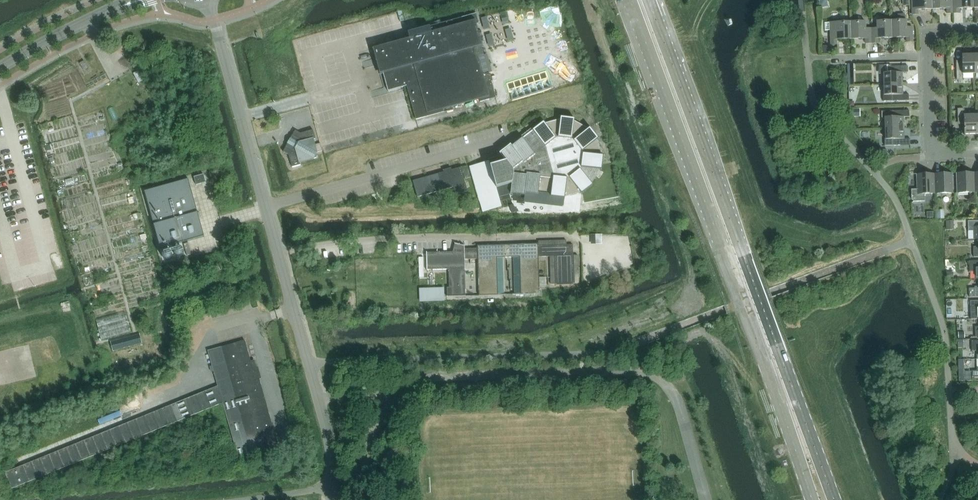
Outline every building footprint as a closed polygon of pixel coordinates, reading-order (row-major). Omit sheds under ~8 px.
[(932,9),(932,0),(911,0),(912,14),(918,14),(918,10),(932,9)] [(932,9),(946,9),(947,13),(953,13),(953,0),(932,0),(932,9)] [(953,13),(959,13),(959,8),(973,8),(973,0),(953,0),(953,13)] [(479,99),(480,102),(496,98),(489,73),(483,74),(478,56),(484,55),(480,42),(479,37),(477,31),(475,24),(478,23),(476,14),(408,32),(410,39),(376,48),(388,91),(406,86),(416,120),(444,112),(443,109),(479,99)] [(906,20),(905,20),(905,14),(897,14),(897,20),(891,21),(892,38),(906,37),(906,42),(913,42),(912,27),(906,27),(906,20)] [(865,21),(850,22),(851,39),(865,39),(865,43),(872,43),(871,29),(865,29),(865,21)] [(877,28),(871,29),(872,43),(878,43),(878,38),(892,38),(891,21),(877,21),(877,28)] [(830,30),(830,44),(837,44),(837,39),(851,39),(850,22),(824,23),(825,30),(830,30)] [(962,74),(974,73),(974,55),(962,55),(962,64),(956,64),(956,80),(963,79),(962,74)] [(84,71),(88,68),(84,61),(79,64),(84,71)] [(883,74),(884,84),(902,84),(902,73),(908,72),(908,66),(891,66),(891,65),(878,66),(878,74),(883,74)] [(884,84),(884,94),(883,94),(883,101),(909,101),(909,94),(903,94),(902,84),(884,84)] [(964,134),(976,134),(976,115),(964,115),(963,108),(957,109),(958,121),(964,121),(964,134)] [(909,110),(882,111),(882,118),(885,118),(885,128),(904,128),(903,117),(909,117),(909,110)] [(522,138),(512,146),(510,145),(500,153),(501,156),(489,159),(496,187),(512,183),(511,194),(524,195),(525,193),(538,195),(538,193),(551,195),(551,197),(564,198),(565,196),(581,192),(582,194),(593,185),(591,183),(599,169),(601,169),(603,156),(601,155),(597,140),(598,138),(590,128),(588,129),(574,121),(574,119),(561,117),(560,119),(545,123),(543,122),(532,130),(523,138),(522,138)] [(885,128),(885,139),(884,139),(884,146),(910,145),(910,139),(904,139),(904,128),(885,128)] [(318,158),(316,152),(322,151),(320,143),(314,145),(313,140),(316,139),(313,130),(300,134),(295,130),(292,136),(286,147),(283,152),(289,155),(292,167),(301,165),(300,163),(318,158)] [(461,168),(448,171),(413,181),(417,197),(453,187),(455,195),(467,191),(461,168)] [(957,193),(975,192),(974,173),(956,174),(957,193)] [(194,177),(196,185),(206,182),(203,174),(194,177)] [(917,189),(911,189),(912,199),(914,201),(925,201),(925,194),(935,193),(934,174),(916,175),(917,189)] [(934,174),(935,193),(953,193),(952,174),(934,174)] [(199,216),(198,213),(188,179),(144,191),(160,249),(204,236),(199,216)] [(944,209),(935,210),(936,219),(944,219),(944,209)] [(953,220),(946,221),(946,229),(954,229),(953,220)] [(968,231),(968,239),(974,239),(977,239),(977,221),(968,221),(968,231)] [(427,271),(449,270),(449,288),(447,288),(447,296),(466,296),(465,259),(478,259),(479,295),(498,295),(496,258),(515,258),(516,289),(520,289),(520,293),(539,293),(539,287),(545,287),(545,277),(538,277),(538,257),(550,257),(550,284),(555,284),(555,285),(574,284),(578,283),(578,255),(573,255),(573,245),(566,245),(566,240),(532,241),(532,246),(477,248),(477,249),(465,249),(465,246),(455,243),(453,252),(427,253),(427,252),(426,252),(427,271)] [(977,279),(977,261),(969,261),(969,271),(975,271),(975,279),(977,279)] [(974,288),(969,288),(969,297),(977,297),(977,286),(974,287),(974,288)] [(125,313),(106,318),(111,337),(130,332),(125,313)] [(131,336),(111,341),(113,351),(134,345),(131,336)] [(279,448),(257,372),(256,367),(253,369),(245,340),(208,351),(218,386),(20,467),(17,468),(5,473),(12,489),(223,403),(238,459),(279,448)]
